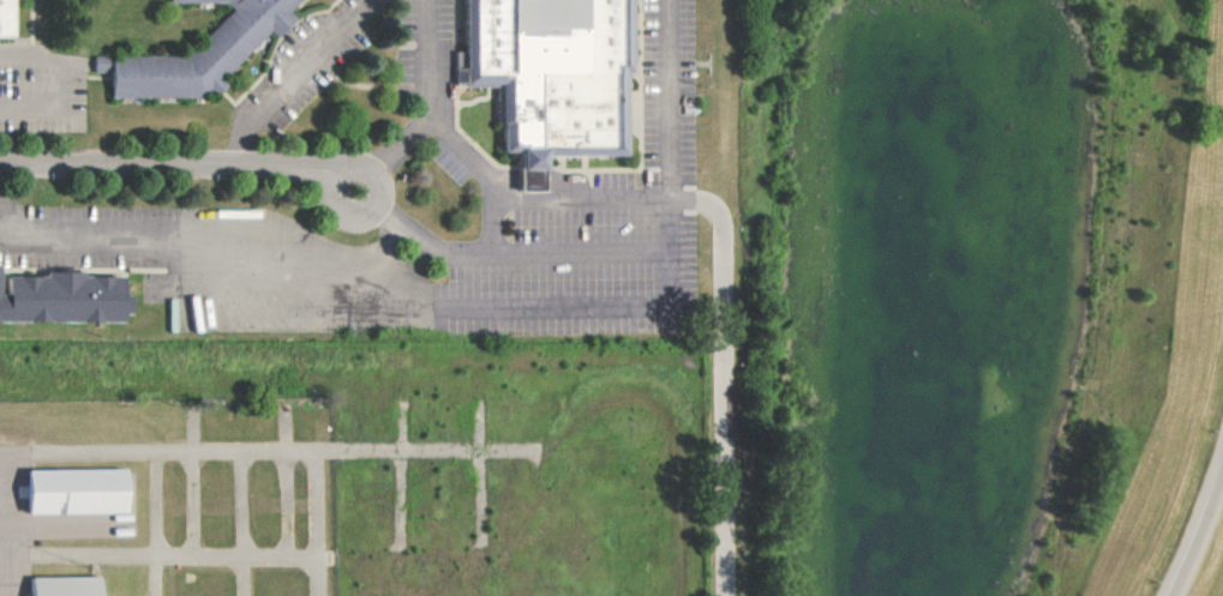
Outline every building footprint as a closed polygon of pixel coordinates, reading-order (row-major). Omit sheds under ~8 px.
[(21,0),(0,0),(0,36),(21,36),(21,0)] [(223,86),(223,78),(268,30),(271,33),(302,0),(165,0),(165,2),(225,4),(231,9),(186,57),(99,55),(99,71),(115,72),(115,97),(197,99),(206,89),(213,96),(223,86)] [(621,73),(625,74),(626,0),(459,0),(458,87),(495,87),(494,152),(512,153),(511,191),(537,192),(538,156),(620,157),(621,73)] [(134,319),(134,273),(8,272),(8,265),(0,265),(0,319),(134,319)] [(14,477),(114,476),(114,520),(14,522),(14,477)] [(85,580),(85,595),(19,595),(19,580),(85,580)]
